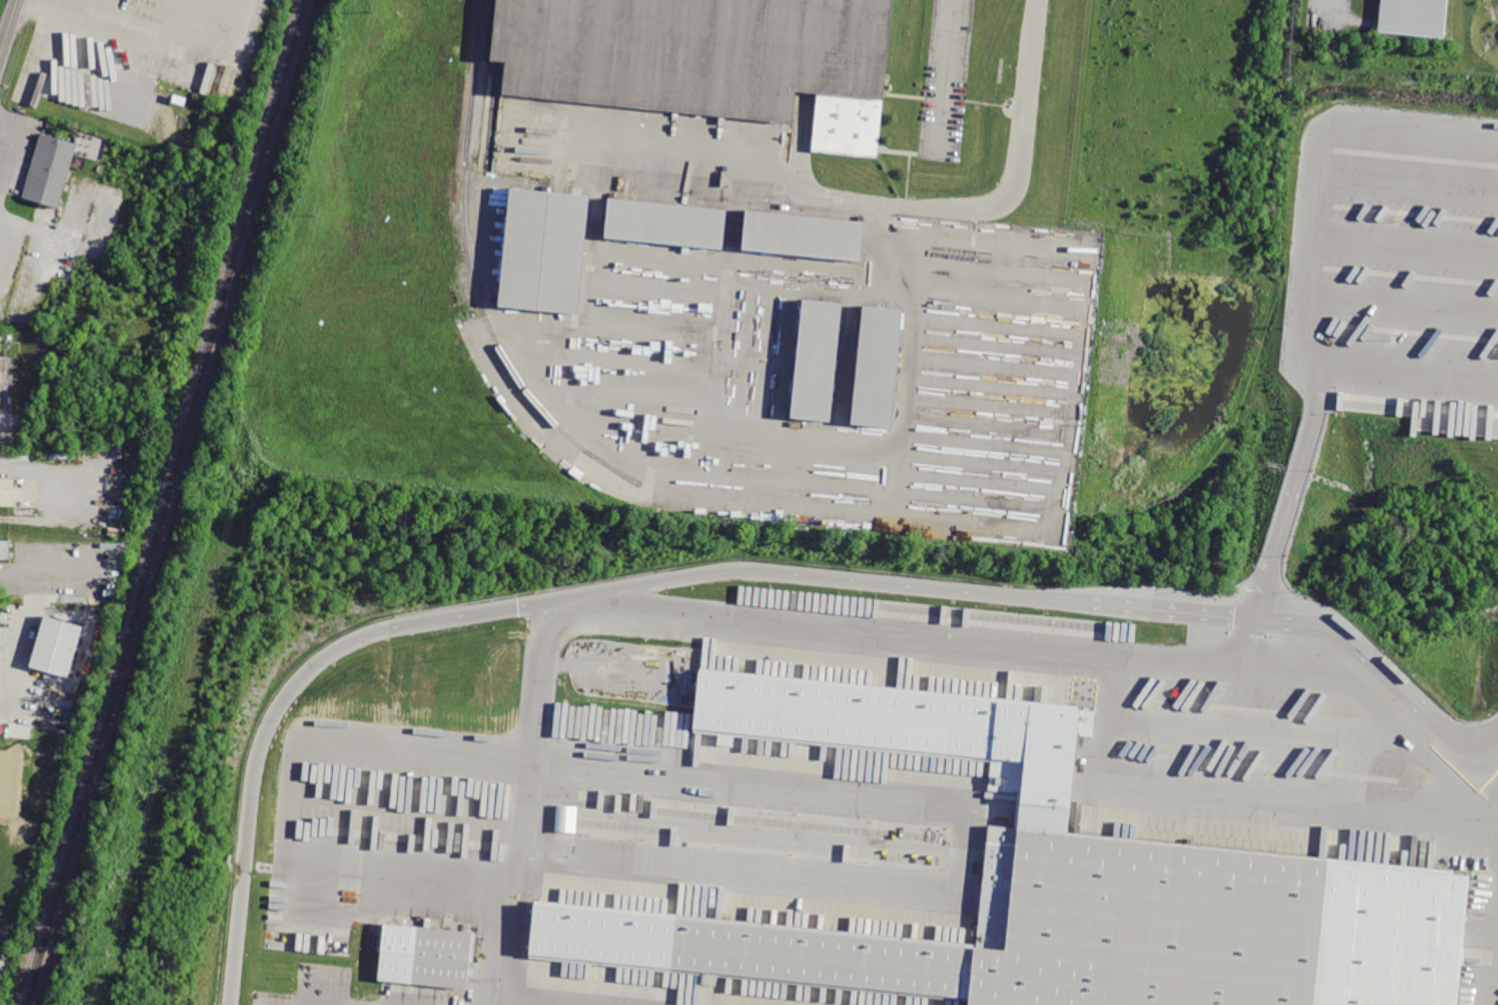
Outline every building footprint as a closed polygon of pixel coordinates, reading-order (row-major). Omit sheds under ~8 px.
[(487,62),(503,64),(499,98),(793,128),(797,88),(813,90),(809,156),(881,162),(894,0),(493,0),(487,62)] [(1380,34),(1448,41),(1452,0),(1384,0),(1380,34)] [(39,132),(23,204),(63,214),(81,146),(39,132)] [(509,187),(496,306),(578,315),(591,196),(509,187)] [(606,198),(602,238),(725,250),(729,210),(606,198)] [(745,212),(741,255),(862,267),(866,224),(745,212)] [(800,301),(789,423),(829,427),(840,305),(800,301)] [(859,308),(846,427),(893,432),(906,313),(859,308)] [(17,506),(17,476),(0,476),(0,506),(17,506)] [(16,561),(16,537),(0,537),(0,561),(16,561)] [(43,615),(28,665),(67,677),(82,626),(43,615)] [(1065,836),(1075,734),(1091,736),(1094,710),(1078,708),(1079,705),(699,666),(692,731),(718,734),(717,744),(734,746),(735,735),(991,761),(988,789),(1019,792),(1016,829),(988,826),(976,947),(534,903),(529,953),(701,971),(700,984),(716,986),(718,973),(967,998),(966,1004),(1454,1004),(1467,877),(1065,836)] [(555,831),(576,832),(577,805),(556,804),(555,831)] [(383,923),(377,980),(467,989),(472,931),(383,923)]
